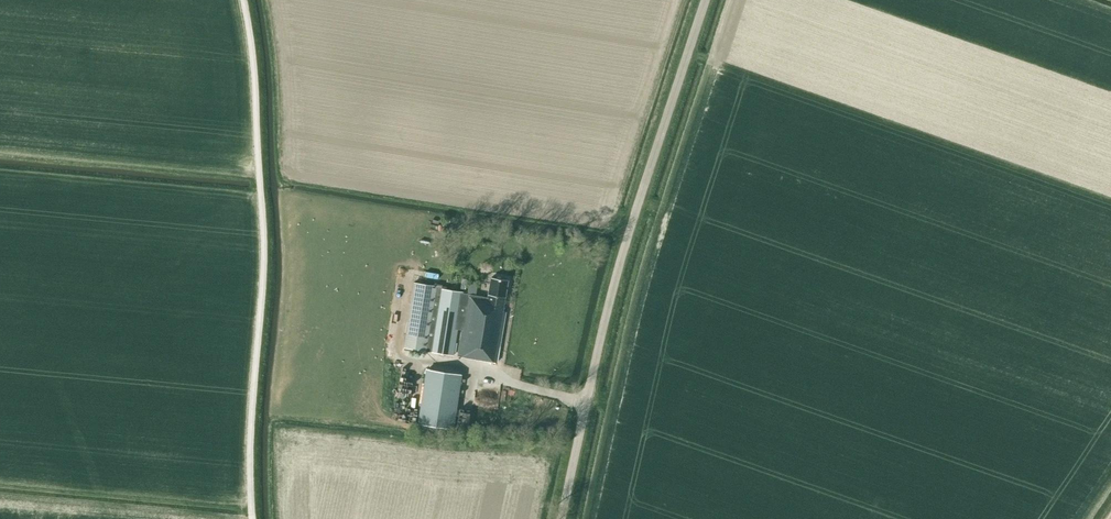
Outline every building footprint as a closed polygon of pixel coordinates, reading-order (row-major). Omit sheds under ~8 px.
[(463,291),(442,288),(442,286),(415,281),(404,346),(453,355),(457,329),(462,330),(457,356),(497,362),(506,312),(503,311),(508,280),(491,277),(487,297),(468,294),(466,305),(461,304),(463,291)] [(427,369),(419,423),(452,429),(460,374),(427,369)]
